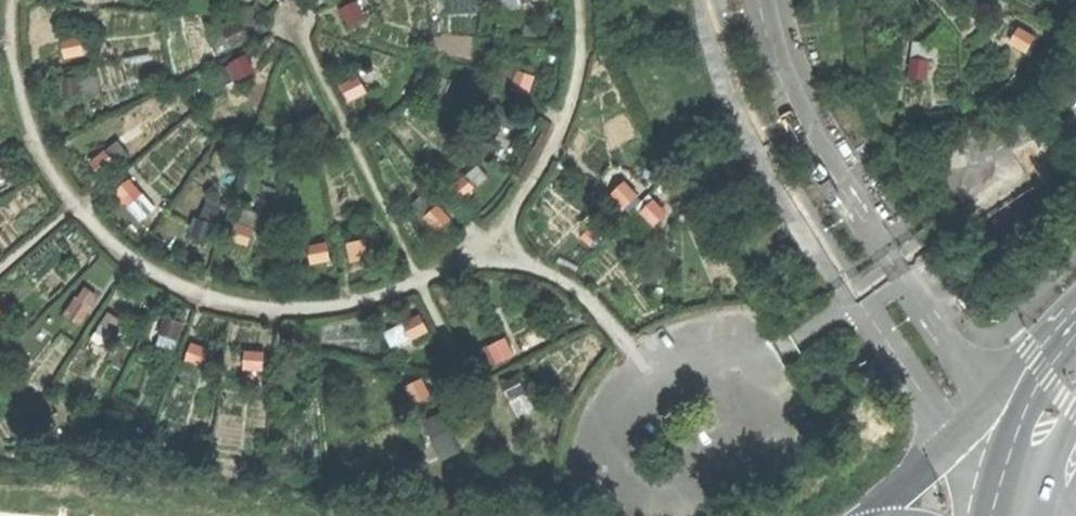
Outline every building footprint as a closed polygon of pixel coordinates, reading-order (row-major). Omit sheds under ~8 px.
[(480,350),(490,368),(518,353),(508,335),(480,350)] [(251,419),(253,403),(224,400),(220,436),(229,437),(231,417),(251,419)]
